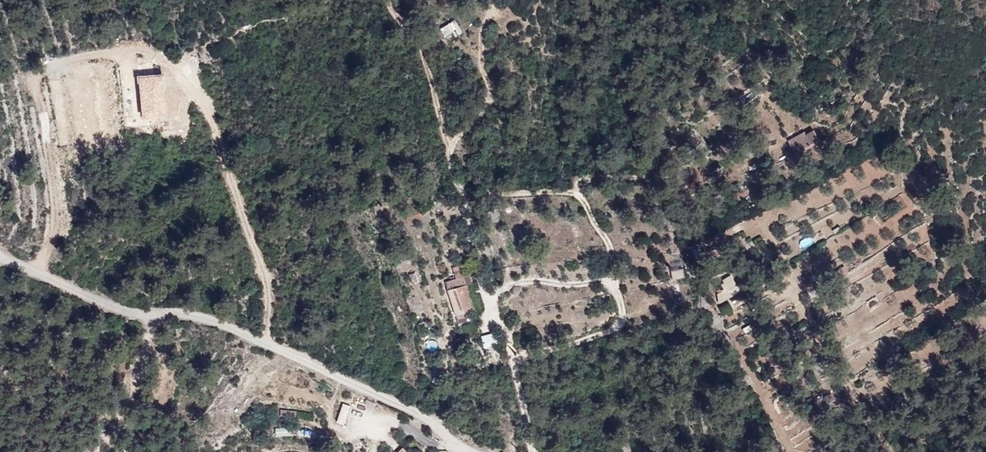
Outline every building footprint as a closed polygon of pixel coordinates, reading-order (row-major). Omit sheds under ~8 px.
[(459,21),(441,32),(448,44),(466,33),(459,21)] [(179,70),(164,70),(166,95),(187,95),(186,70),(179,70)] [(789,141),(795,153),(821,141),(815,129),(789,141)] [(842,228),(835,231),(838,236),(844,232),(842,228)] [(842,280),(851,272),(844,265),(836,273),(842,280)] [(660,283),(673,279),(671,271),(658,274),(660,283)] [(449,282),(449,284),(457,317),(478,311),(472,285),(475,284),(473,276),(449,282)] [(741,297),(740,291),(735,293),(732,283),(723,286),(723,288),(719,290),(720,293),(717,294),(716,292),(713,293),(714,296),(712,296),(715,306),(729,301),(741,297)] [(766,291),(745,298),(746,301),(767,294),(766,291)] [(803,364),(808,374),(820,367),(815,358),(803,364)]
